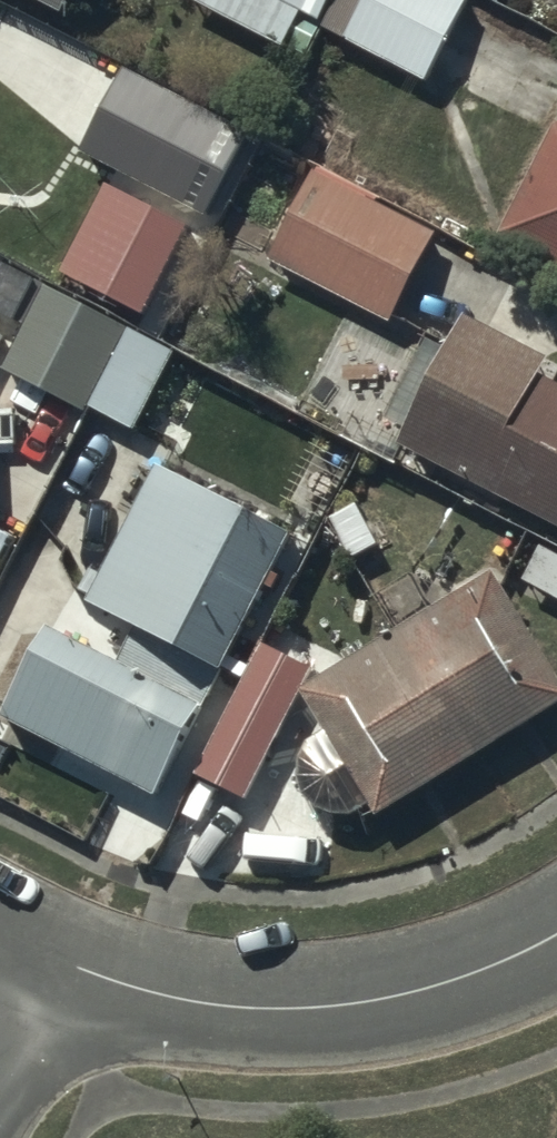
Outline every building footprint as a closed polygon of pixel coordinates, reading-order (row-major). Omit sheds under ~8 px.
[(304,47),(327,0),(211,0),(304,47)] [(324,20),(424,74),(464,0),(335,0),(324,20)] [(122,61),(81,141),(206,204),(247,124),(122,61)] [(503,224),(556,252),(556,120),(503,224)] [(311,169),(270,249),(395,313),(435,233),(311,169)] [(109,180),(64,267),(147,310),(192,223),(109,180)] [(4,362),(85,404),(128,321),(4,257),(0,265),(0,306),(26,319),(4,362)] [(533,372),(544,351),(460,311),(399,437),(556,514),(556,384),(533,372)] [(173,346),(132,325),(92,400),(133,421),(173,346)] [(158,458),(90,594),(218,657),(286,521),(158,458)] [(373,538),(354,500),(330,512),(350,550),(373,538)] [(540,540),(523,572),(556,590),(556,549),(540,540)] [(304,683),(378,809),(556,694),(556,663),(494,564),(304,683)] [(48,619),(1,708),(156,790),(203,701),(48,619)] [(309,661),(262,637),(196,766),(243,790),(309,661)]
